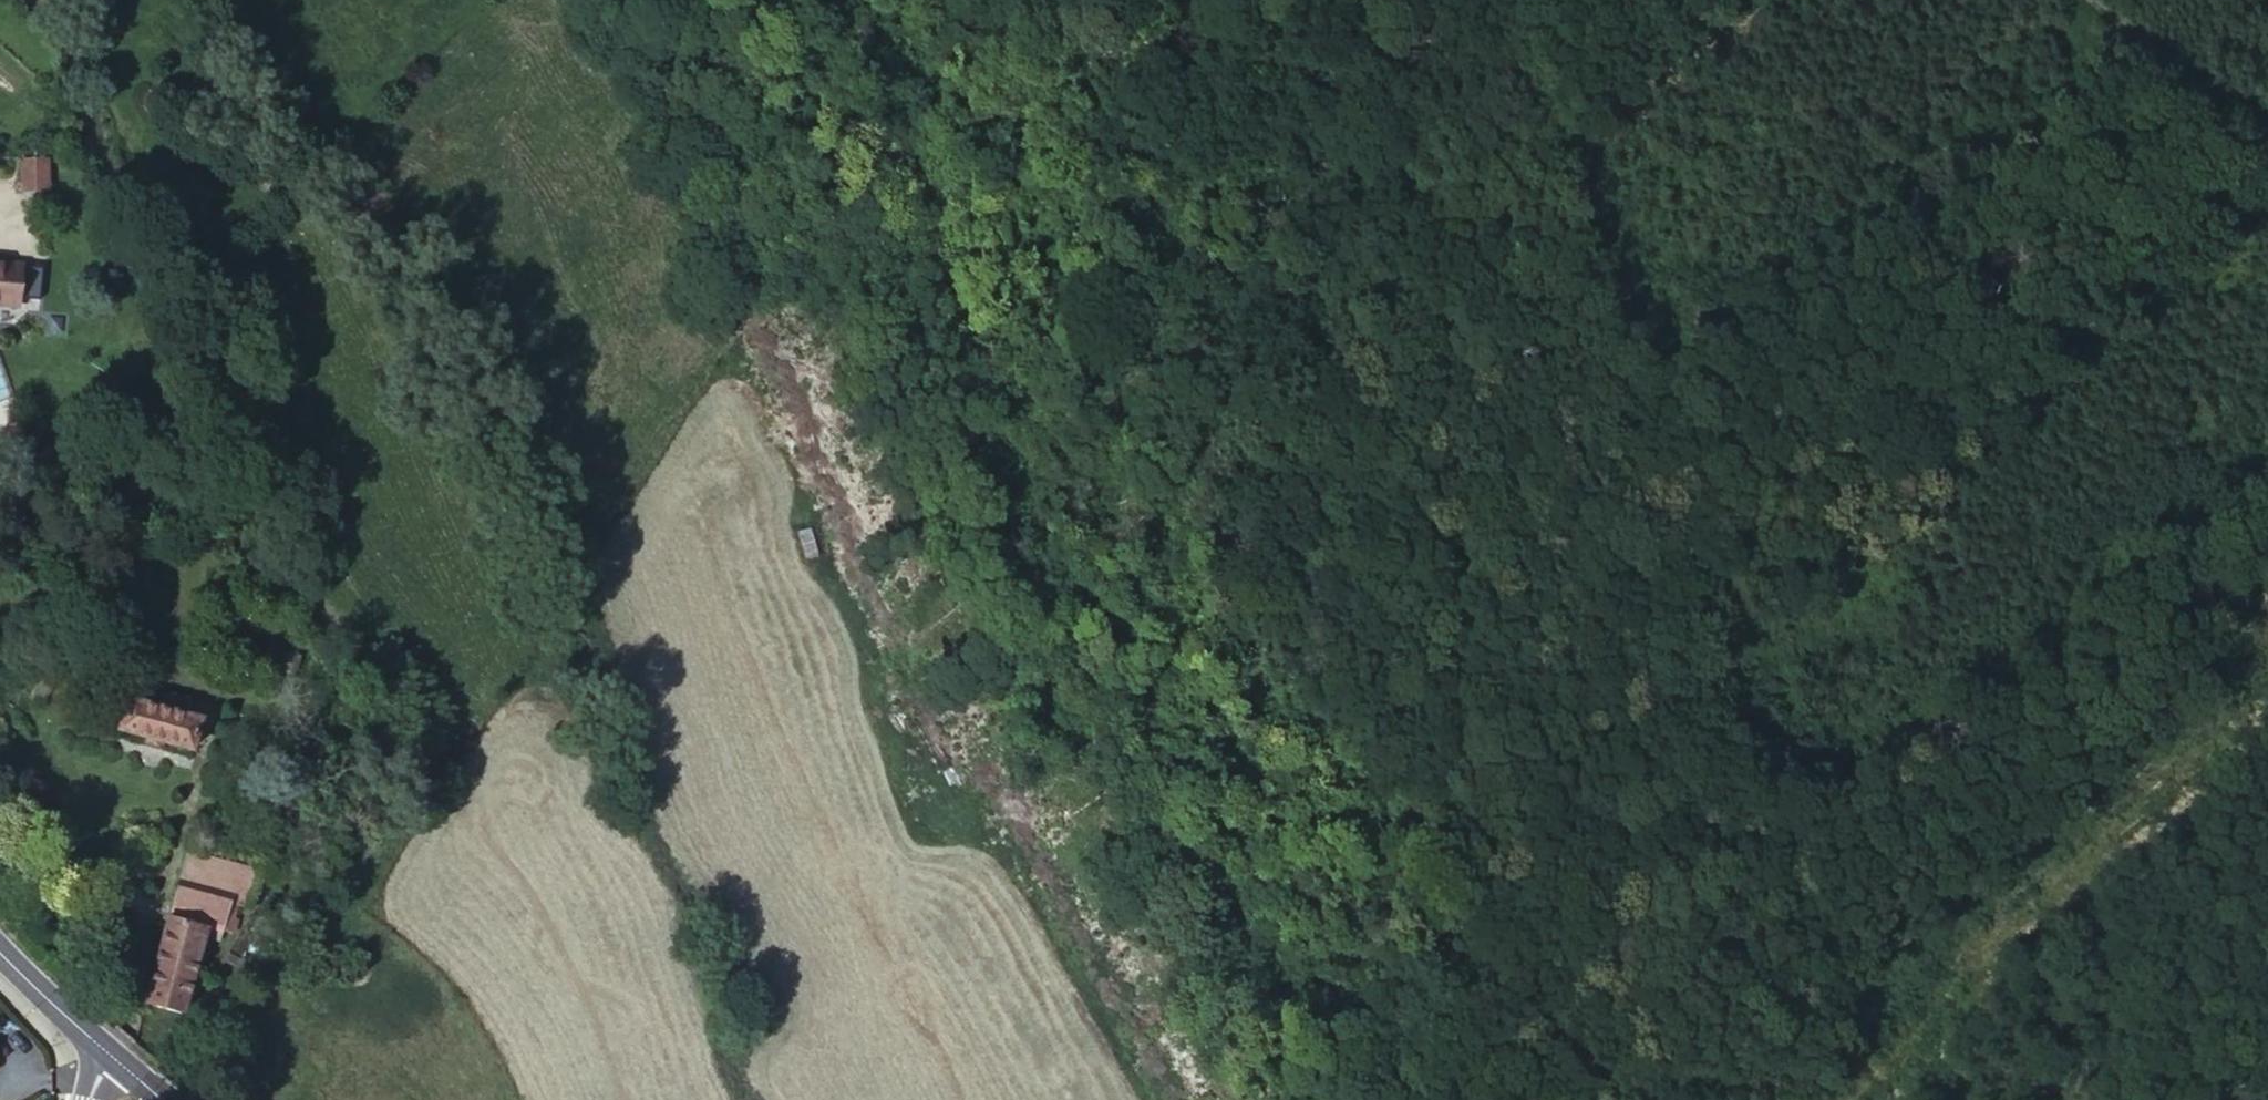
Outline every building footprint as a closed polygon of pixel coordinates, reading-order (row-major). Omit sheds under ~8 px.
[(18,188),(49,188),(48,152),(17,153),(18,188)] [(0,276),(0,319),(19,321),(20,278),(0,276)] [(9,396),(0,373),(0,400),(9,396)] [(815,554),(812,527),(800,529),(804,555),(815,554)] [(201,733),(123,713),(115,744),(192,765),(201,733)] [(182,858),(135,1014),(172,1025),(195,941),(225,949),(234,918),(241,920),(254,877),(182,858)]
